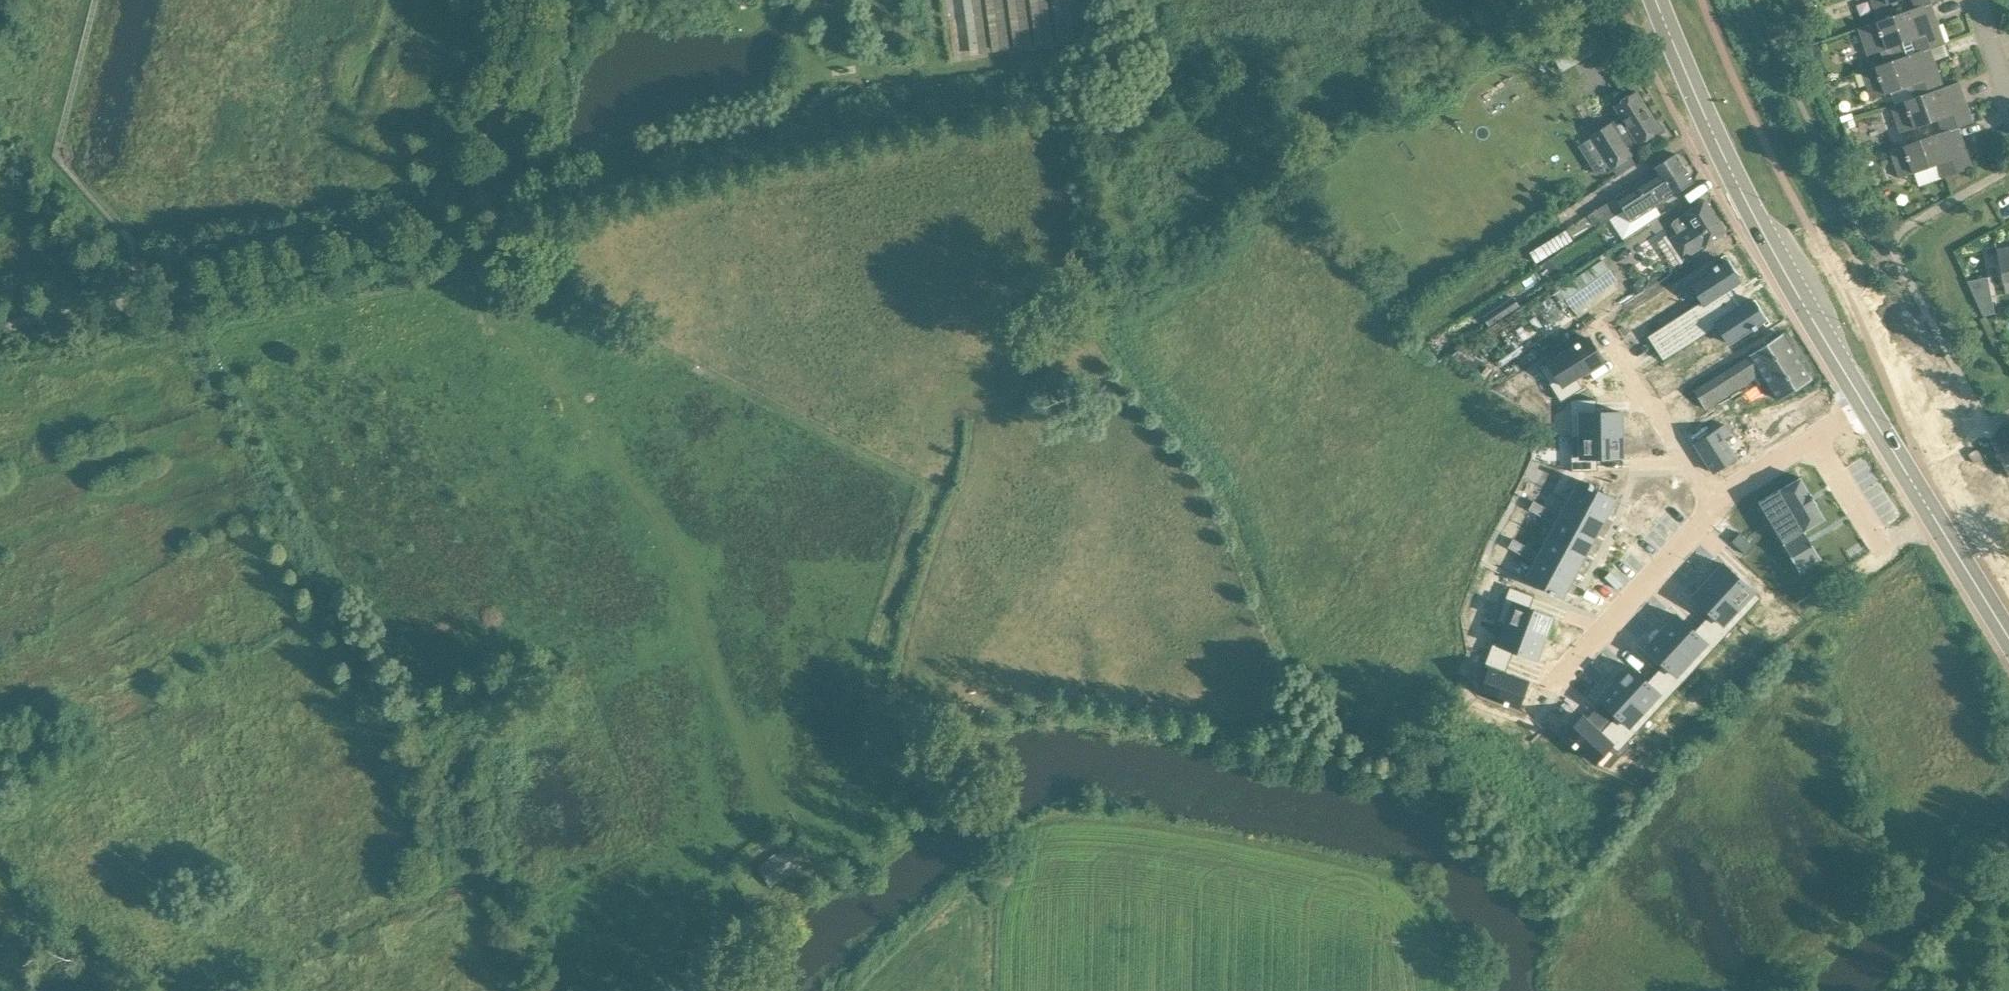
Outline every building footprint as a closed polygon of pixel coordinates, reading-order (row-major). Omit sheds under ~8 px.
[(968,51),(1073,38),(1068,0),(962,0),(968,51)] [(1873,8),(1897,0),(1870,0),(1873,8)] [(1935,16),(1931,3),(1931,2),(1916,8),(1915,7),(1856,28),(1866,56),(1879,51),(1883,63),(1884,64),(1929,47),(1930,48),(1945,42),(1938,24),(1934,25),(1932,17),(1935,16)] [(1793,6),(1795,14),(1804,11),(1801,3),(1793,6)] [(1810,61),(1811,61),(1822,58),(1818,44),(1806,47),(1810,61)] [(1934,61),(1930,48),(1929,47),(1884,64),(1883,63),(1862,71),(1871,98),(1909,85),(1913,97),(1914,98),(1944,87),(1943,86),(1937,69),(1933,70),(1931,62),(1934,61)] [(1958,127),(1973,122),(1966,103),(1962,104),(1960,97),(1964,95),(1959,81),(1943,86),(1944,87),(1914,98),(1913,97),(1891,105),(1900,133),(1938,119),(1942,131),(1943,132),(1958,127)] [(1591,135),(1612,168),(1631,155),(1628,150),(1660,130),(1636,91),(1614,105),(1621,115),(1591,135)] [(1963,140),(1958,127),(1943,132),(1942,131),(1890,150),(1899,178),(1937,164),(1942,177),(1972,167),(1965,148),(1961,149),(1959,142),(1963,140)] [(1639,197),(1685,168),(1676,153),(1652,168),(1655,173),(1630,188),(1629,188),(1588,214),(1595,226),(1615,213),(1616,215),(1624,210),(1641,200),(1639,197)] [(1670,197),(1677,193),(1694,182),(1685,168),(1639,197),(1641,200),(1624,210),(1633,225),(1647,216),(1642,209),(1667,193),(1670,197)] [(1683,258),(1708,242),(1725,231),(1705,200),(1683,215),(1683,216),(1670,225),(1677,235),(1670,240),(1683,258)] [(1997,252),(2003,282),(2008,281),(2008,250),(1997,252)] [(1607,259),(1560,289),(1573,309),(1620,279),(1607,259)] [(1701,301),(1647,336),(1654,347),(1732,297),(1726,288),(1739,280),(1726,259),(1689,283),(1701,301)] [(1489,303),(1495,316),(1517,306),(1512,293),(1489,303)] [(1732,297),(1654,347),(1662,358),(1716,324),(1727,342),(1764,318),(1751,298),(1738,306),(1732,297)] [(1989,297),(1976,299),(1982,315),(1992,313),(1989,297)] [(1778,399),(1794,388),(1811,378),(1784,333),(1694,390),(1705,408),(1761,372),(1778,399)] [(1588,337),(1548,363),(1561,384),(1557,386),(1564,398),(1586,384),(1580,374),(1602,359),(1588,337)] [(1596,399),(1570,399),(1570,413),(1580,413),(1580,435),(1621,434),(1621,411),(1596,412),(1596,399)] [(1695,441),(1715,471),(1739,456),(1720,425),(1695,441)] [(1581,456),(1571,456),(1571,470),(1597,470),(1597,457),(1621,457),(1621,434),(1580,435),(1581,456)] [(1977,449),(1969,454),(1974,463),(1982,458),(1977,449)] [(1798,569),(1799,570),(1821,558),(1804,530),(1825,518),(1817,505),(1811,488),(1808,484),(1810,483),(1805,474),(1757,497),(1798,569)] [(1544,476),(1540,485),(1552,491),(1557,483),(1544,476)] [(1580,481),(1569,501),(1603,519),(1614,499),(1580,481)] [(1532,499),(1527,508),(1539,515),(1544,506),(1532,499)] [(1569,501),(1559,520),(1593,538),(1603,519),(1569,501)] [(1544,506),(1539,515),(1552,522),(1556,513),(1544,506)] [(1559,520),(1549,539),(1582,557),(1593,538),(1559,520)] [(1754,545),(1740,532),(1731,541),(1746,554),(1754,545)] [(1511,537),(1506,546),(1519,553),(1524,544),(1511,537)] [(1549,539),(1538,558),(1572,576),(1582,557),(1549,539)] [(1524,544),(1519,553),(1531,560),(1536,551),(1524,544)] [(1538,558),(1528,578),(1561,596),(1572,576),(1538,558)] [(1723,563),(1708,580),(1738,607),(1753,591),(1760,598),(1769,588),(1750,570),(1741,580),(1723,563)] [(1708,580),(1693,596),(1710,613),(1702,622),(1721,639),(1730,629),(1723,623),(1738,607),(1708,580)] [(1509,586),(1505,599),(1514,603),(1506,623),(1544,637),(1552,616),(1529,608),(1534,595),(1509,586)] [(1676,614),(1661,631),(1691,658),(1705,643),(1712,649),(1721,639),(1702,622),(1694,631),(1676,614)] [(1493,641),(1488,653),(1509,661),(1513,650),(1536,658),(1544,637),(1506,623),(1498,643),(1493,641)] [(1661,631),(1645,647),(1663,664),(1655,673),(1674,690),(1683,680),(1676,674),(1691,658),(1661,631)] [(1489,668),(1480,691),(1518,705),(1527,681),(1505,672),(1509,661),(1488,653),(1483,666),(1489,668)] [(1629,665),(1614,682),(1644,709),(1658,694),(1665,700),(1674,690),(1655,673),(1647,682),(1629,665)] [(1614,682),(1598,698),(1616,715),(1608,724),(1627,741),(1636,731),(1629,725),(1644,709),(1614,682)] [(1582,716),(1565,734),(1595,762),(1611,745),(1618,751),(1627,741),(1608,724),(1600,732),(1582,716)] [(811,861),(798,839),(758,864),(771,886),(811,861)]
